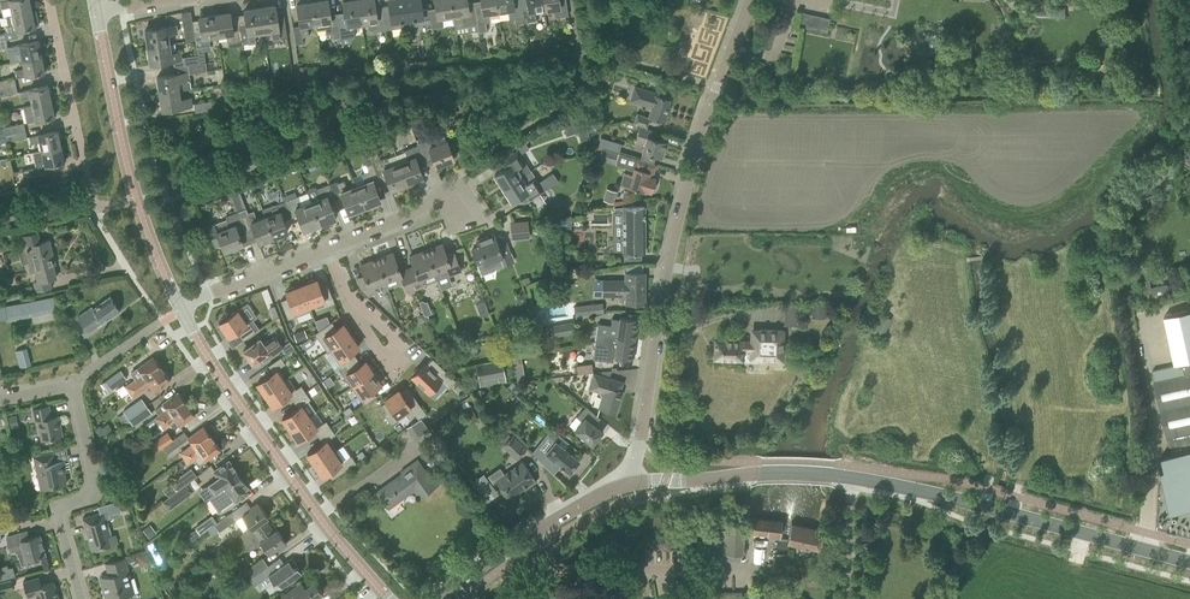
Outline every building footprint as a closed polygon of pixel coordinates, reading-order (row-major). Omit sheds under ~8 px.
[(1,8),(10,6),(12,15),(32,11),(30,0),(0,0),(0,3),(1,8)] [(312,2),(315,23),(316,30),(326,29),(327,32),(332,31),(333,38),(340,37),(338,19),(331,20),(328,0),(324,0),(312,2)] [(338,19),(340,37),(342,46),(349,45),(354,37),(353,24),(361,23),(358,0),(352,0),(342,1),(344,13),(345,18),(338,19)] [(382,7),(375,8),(374,0),(358,0),(361,23),(367,22),(369,34),(378,33),(377,31),(385,29),(382,7)] [(404,0),(388,0),(389,5),(382,7),(385,29),(401,27),(408,26),(404,0)] [(428,8),(422,9),(420,0),(404,0),(408,26),(415,25),(430,22),(428,8)] [(450,0),(434,0),(436,7),(428,8),(430,22),(431,28),(445,26),(444,17),(453,15),(450,0)] [(453,15),(461,14),(463,23),(469,22),(470,25),(474,24),(477,24),(475,10),(475,6),(474,6),(467,8),(466,0),(450,0),(453,15)] [(475,10),(477,24),(478,31),(478,32),(487,31),(485,22),(491,22),(500,20),(498,11),(497,0),(481,0),(482,9),(475,10)] [(498,11),(508,10),(509,19),(515,18),(515,23),(523,22),(520,3),(513,4),(512,0),(497,0),(498,11)] [(520,2),(520,3),(523,22),(536,20),(535,10),(544,9),(543,0),(527,0),(527,1),(520,2)] [(544,9),(553,7),(555,17),(556,17),(561,16),(568,15),(566,0),(543,0),(544,9)] [(315,23),(312,2),(297,4),(300,25),(293,26),(295,44),(303,43),(302,37),(309,36),(307,25),(315,23)] [(275,5),(259,7),(263,31),(271,30),(273,39),(287,37),(285,22),(284,18),(277,19),(276,11),(275,5)] [(263,31),(259,7),(244,10),(246,24),(239,25),(241,41),(242,44),(256,42),(255,33),(263,31)] [(35,10),(32,11),(12,15),(6,16),(8,24),(5,25),(6,32),(38,25),(35,10)] [(829,35),(833,18),(806,10),(801,27),(829,35)] [(241,41),(239,25),(232,26),(230,12),(214,14),(217,35),(226,34),(228,43),(241,41)] [(217,35),(214,14),(199,17),(201,31),(194,32),(195,39),(196,48),(210,46),(208,37),(217,35)] [(183,24),(185,36),(185,41),(195,39),(194,32),(192,23),(183,24)] [(168,34),(177,32),(176,25),(145,30),(147,47),(169,43),(168,34)] [(1114,35),(1100,35),(1100,44),(1114,44),(1114,35)] [(26,43),(9,46),(11,53),(13,62),(21,60),(42,56),(38,40),(26,43)] [(170,53),(169,43),(147,47),(150,63),(181,59),(180,51),(170,53)] [(184,65),(188,65),(199,63),(197,55),(183,57),(184,65)] [(45,71),(42,56),(21,60),(23,68),(15,70),(16,77),(45,71)] [(206,62),(199,63),(188,65),(189,73),(207,71),(206,62)] [(218,84),(224,83),(223,68),(216,69),(218,84)] [(190,81),(188,80),(187,72),(157,77),(159,93),(179,90),(192,88),(190,81)] [(0,81),(0,88),(16,84),(14,77),(0,81)] [(16,84),(0,88),(0,95),(17,92),(16,84)] [(48,85),(36,88),(19,91),(21,98),(29,97),(31,105),(51,101),(48,85)] [(669,99),(655,95),(655,93),(639,88),(635,102),(651,106),(648,116),(664,121),(669,105),(668,105),(669,99)] [(180,99),(179,90),(159,93),(162,110),(192,105),(191,98),(180,99)] [(195,112),(213,109),(212,100),(193,103),(195,112)] [(55,116),(51,101),(31,105),(22,107),(26,122),(55,116)] [(634,123),(647,127),(649,120),(644,118),(645,115),(637,113),(634,123)] [(591,117),(563,126),(566,135),(577,132),(587,129),(594,127),(591,117)] [(24,123),(18,124),(3,127),(5,134),(25,130),(24,123)] [(640,126),(636,140),(644,142),(642,152),(643,152),(655,156),(661,158),(666,142),(660,140),(662,133),(650,129),(640,126)] [(27,137),(25,130),(5,134),(6,141),(21,138),(27,137)] [(58,130),(46,133),(29,136),(30,143),(39,141),(41,150),(61,146),(58,130)] [(453,159),(449,148),(446,140),(443,133),(433,137),(433,136),(426,138),(417,142),(418,145),(424,160),(432,157),(436,166),(453,159)] [(600,137),(598,146),(619,152),(621,144),(600,137)] [(525,142),(519,146),(523,152),(529,148),(525,142)] [(424,161),(424,160),(418,145),(404,150),(408,159),(399,163),(407,183),(422,177),(417,164),(424,161)] [(64,161),(61,146),(41,150),(32,152),(35,167),(30,168),(31,176),(46,172),(45,165),(64,161)] [(615,163),(618,154),(602,149),(599,159),(615,163)] [(508,166),(494,175),(503,188),(520,177),(530,171),(526,164),(525,162),(517,150),(498,163),(499,163),(504,160),(508,166)] [(381,182),(379,178),(370,155),(369,151),(361,154),(365,164),(368,170),(361,173),(365,182),(356,185),(364,206),(380,200),(374,185),(381,182)] [(407,183),(399,163),(390,166),(387,157),(380,159),(377,152),(370,155),(379,178),(386,175),(391,189),(407,183)] [(638,159),(637,159),(632,175),(624,173),(621,185),(629,187),(643,192),(643,190),(651,192),(652,189),(654,189),(655,188),(655,187),(656,185),(656,183),(656,182),(655,181),(656,178),(652,177),(656,165),(638,159)] [(31,176),(30,168),(23,170),(25,177),(31,176)] [(520,177),(503,188),(511,201),(520,195),(525,192),(530,200),(540,193),(558,181),(553,173),(538,182),(535,177),(530,170),(530,171),(520,177)] [(364,206),(356,185),(347,189),(344,180),(337,182),(336,181),(329,183),(335,199),(342,196),(348,212),(364,206)] [(329,202),(335,199),(329,183),(317,188),(313,187),(309,188),(307,192),(319,224),(335,218),(329,202)] [(617,191),(607,188),(603,200),(613,202),(617,191)] [(253,210),(247,212),(240,192),(231,196),(246,233),(253,230),(258,242),(273,237),(264,215),(256,218),(253,210)] [(319,224),(307,192),(307,193),(298,196),(298,195),(284,201),(291,217),(297,214),(303,230),(319,224)] [(214,224),(207,227),(214,246),(221,243),(224,251),(242,244),(239,236),(246,233),(231,196),(230,194),(223,197),(224,201),(230,199),(231,202),(230,203),(231,207),(233,207),(235,212),(226,215),(230,226),(217,231),(214,224)] [(283,220),(291,217),(284,201),(262,209),(264,215),(273,237),(287,231),(283,220)] [(623,206),(623,211),(621,211),(621,210),(616,210),(616,211),(613,211),(613,224),(623,224),(623,252),(623,263),(641,262),(641,252),(645,252),(645,206),(623,206)] [(1115,210),(1118,222),(1129,219),(1126,207),(1115,210)] [(570,214),(551,218),(551,228),(570,227),(570,214)] [(530,237),(528,221),(511,223),(512,238),(530,237)] [(49,240),(40,242),(38,232),(21,237),(24,249),(27,249),(29,250),(32,261),(29,262),(31,271),(35,270),(38,281),(34,282),(36,291),(51,287),(49,279),(56,277),(50,254),(53,254),(49,240)] [(479,247),(472,250),(476,261),(478,266),(498,258),(501,267),(513,262),(512,260),(514,259),(512,253),(510,254),(509,252),(505,241),(503,237),(499,235),(495,237),(494,234),(476,240),(479,247)] [(442,243),(426,250),(434,272),(437,280),(448,275),(447,274),(449,273),(450,275),(461,270),(453,251),(446,254),(442,243)] [(434,272),(426,250),(409,256),(413,267),(407,269),(414,288),(426,283),(424,276),(434,272)] [(392,252),(376,259),(385,281),(396,277),(399,284),(404,282),(407,291),(414,288),(407,269),(400,272),(392,252)] [(385,281),(376,259),(360,265),(364,275),(357,278),(361,288),(369,295),(376,292),(373,285),(385,281)] [(645,272),(633,272),(625,272),(625,280),(602,280),(602,296),(618,295),(618,297),(625,297),(625,303),(645,303),(645,272)] [(332,296),(326,283),(319,285),(317,279),(315,280),(314,278),(307,281),(308,282),(301,285),(309,305),(316,303),(332,296)] [(1169,294),(1167,284),(1151,287),(1149,279),(1142,281),(1145,299),(1158,296),(1169,294)] [(309,305),(301,285),(294,288),(294,286),(287,289),(288,290),(286,291),(288,297),(281,300),(288,319),(298,315),(311,310),(309,305)] [(4,295),(5,301),(22,298),(21,292),(4,295)] [(110,296),(100,303),(93,308),(92,306),(77,317),(88,332),(119,310),(110,296)] [(0,304),(0,321),(57,314),(55,298),(0,304)] [(489,313),(484,300),(476,303),(481,316),(489,313)] [(421,301),(419,302),(425,316),(432,314),(427,301),(425,302),(421,301)] [(603,303),(574,306),(575,316),(604,312),(603,303)] [(800,324),(800,304),(786,303),(786,324),(800,324)] [(824,305),(813,305),(813,315),(824,315),(824,305)] [(250,324),(239,308),(227,316),(227,315),(221,319),(222,320),(219,322),(220,324),(219,325),(223,331),(224,330),(229,336),(237,331),(243,340),(255,332),(250,324)] [(1152,371),(1153,373),(1154,381),(1154,384),(1169,452),(1170,452),(1170,453),(1161,455),(1164,469),(1160,469),(1170,512),(1189,508),(1189,311),(1164,317),(1172,352),(1174,364),(1175,366),(1152,371)] [(638,319),(626,318),(620,317),(619,319),(611,318),(611,324),(598,323),(595,341),(607,336),(635,339),(638,319)] [(329,349),(352,334),(347,327),(346,328),(342,323),(336,327),(332,321),(315,333),(322,343),(327,351),(329,350),(329,349)] [(576,331),(574,322),(553,326),(555,335),(576,331)] [(878,323),(874,333),(883,337),(887,327),(878,323)] [(751,328),(751,333),(751,341),(715,340),(715,358),(741,359),(783,361),(785,329),(751,328)] [(356,357),(352,351),(358,346),(355,341),(356,340),(352,334),(329,349),(329,350),(335,358),(342,367),(356,357)] [(259,338),(243,350),(252,363),(261,357),(263,360),(280,348),(285,353),(293,347),(289,341),(282,345),(275,335),(269,339),(264,344),(259,338)] [(595,341),(593,358),(612,361),(613,357),(620,358),(632,359),(635,339),(607,336),(595,341)] [(31,364),(27,353),(26,348),(15,351),(20,367),(31,364)] [(123,384),(115,389),(121,397),(128,392),(161,368),(153,356),(137,368),(131,373),(135,379),(124,386),(123,384)] [(280,375),(276,370),(285,363),(280,357),(268,365),(273,372),(257,383),(261,388),(259,389),(263,395),(283,381),(283,380),(280,375)] [(342,367),(339,369),(351,386),(354,384),(354,385),(374,371),(370,365),(368,365),(365,360),(360,363),(356,357),(342,367)] [(437,362),(432,358),(426,365),(424,363),(418,369),(417,368),(412,373),(413,374),(411,376),(429,393),(434,388),(441,380),(449,388),(456,380),(437,362)] [(502,360),(476,365),(479,380),(494,377),(505,375),(502,360)] [(595,371),(594,362),(579,364),(580,373),(595,371)] [(170,380),(161,368),(128,392),(133,398),(150,385),(154,391),(170,380)] [(121,370),(106,381),(101,384),(106,392),(126,378),(121,370)] [(372,390),(381,384),(377,378),(378,377),(374,371),(354,385),(354,384),(351,386),(360,398),(364,404),(376,396),(372,390)] [(622,381),(611,378),(592,372),(588,389),(599,392),(601,396),(597,408),(616,413),(623,390),(620,389),(622,381)] [(306,392),(301,385),(296,389),(291,382),(288,378),(288,377),(283,380),(283,381),(263,395),(267,401),(269,400),(272,405),(289,394),(293,400),(306,392)] [(314,386),(308,390),(310,394),(312,396),(317,392),(317,391),(314,386)] [(426,414),(413,394),(406,399),(400,391),(399,389),(392,394),(391,392),(385,396),(386,398),(384,399),(386,401),(381,404),(386,412),(387,413),(392,410),(398,419),(402,417),(406,414),(409,419),(415,415),(418,419),(421,418),(421,417),(426,414)] [(159,423),(187,403),(178,391),(162,403),(156,410),(159,414),(155,417),(159,423)] [(305,412),(301,405),(310,399),(306,392),(293,400),(298,407),(282,418),(286,423),(284,424),(289,430),(309,416),(305,412)] [(128,418),(147,405),(141,398),(123,411),(128,418)] [(195,415),(187,403),(159,423),(163,428),(174,420),(178,426),(195,415)] [(33,408),(35,420),(37,419),(42,439),(62,435),(58,415),(51,417),(48,405),(33,408)] [(152,413),(147,405),(128,418),(133,426),(152,413)] [(597,416),(588,408),(585,406),(576,417),(581,421),(574,429),(592,444),(603,431),(592,423),(597,416)] [(297,440),(314,429),(318,436),(331,427),(326,420),(316,427),(312,421),(309,416),(289,430),(292,436),(294,435),(297,440)] [(430,432),(421,418),(418,419),(407,427),(417,441),(430,432)] [(526,448),(512,434),(502,424),(491,434),(516,458),(526,448)] [(191,444),(180,452),(184,458),(212,438),(203,426),(193,433),(188,437),(187,438),(187,439),(191,444)] [(149,430),(136,439),(140,443),(156,432),(153,427),(149,430)] [(332,444),(328,439),(335,434),(331,427),(318,436),(323,442),(307,453),(311,459),(309,459),(313,465),(336,450),(332,444)] [(554,442),(546,452),(554,459),(560,464),(560,465),(562,467),(562,466),(569,472),(571,470),(573,470),(575,467),(575,466),(579,460),(572,454),(576,449),(566,441),(551,429),(546,436),(554,442)] [(166,433),(149,445),(155,452),(163,447),(163,446),(171,441),(166,433)] [(220,450),(212,438),(184,458),(188,464),(199,456),(203,462),(220,450)] [(328,472),(339,464),(344,471),(356,462),(351,455),(343,461),(340,456),(336,450),(313,465),(317,471),(319,470),(322,476),(328,472)] [(53,452),(42,455),(34,456),(37,471),(41,470),(45,488),(66,483),(64,472),(66,471),(64,460),(55,462),(53,452)] [(435,485),(428,475),(417,460),(402,471),(403,473),(377,492),(388,507),(414,489),(419,496),(435,485)] [(537,481),(530,471),(522,460),(495,480),(508,498),(528,485),(529,486),(537,481)] [(228,461),(219,468),(215,471),(219,476),(206,485),(213,494),(239,476),(228,461)] [(191,468),(171,483),(176,491),(188,482),(197,476),(194,472),(191,468)] [(213,494),(208,498),(218,512),(235,499),(236,500),(239,497),(249,490),(239,476),(213,494)] [(193,490),(188,482),(176,491),(169,496),(175,504),(193,490)] [(111,545),(106,527),(109,526),(106,518),(109,517),(108,515),(120,511),(117,500),(97,506),(99,513),(83,518),(92,550),(111,545)] [(268,517),(258,503),(257,502),(249,508),(250,509),(241,516),(248,525),(243,531),(238,536),(243,543),(269,525),(265,519),(268,517)] [(236,519),(231,512),(217,522),(214,524),(219,531),(236,519)] [(196,529),(184,537),(188,542),(214,524),(217,522),(212,515),(195,527),(196,529)] [(782,521),(748,518),(746,534),(780,537),(782,521)] [(823,530),(818,529),(791,524),(787,543),(819,549),(823,530)] [(273,531),(269,525),(243,543),(248,550),(262,545),(268,554),(277,547),(279,549),(287,543),(276,528),(273,531)] [(742,553),(743,544),(744,529),(725,527),(725,530),(716,529),(715,542),(709,542),(708,558),(741,561),(741,553),(742,553)] [(46,554),(43,544),(40,534),(22,539),(20,532),(7,536),(11,552),(22,548),(25,560),(46,554)] [(99,577),(102,586),(106,598),(120,598),(120,597),(131,594),(127,579),(130,578),(129,573),(124,557),(117,559),(105,563),(109,574),(100,577),(99,577)] [(280,557),(270,564),(268,565),(268,566),(252,577),(249,579),(254,585),(269,575),(273,582),(276,580),(281,587),(302,572),(295,563),(294,563),(292,561),(293,560),(291,558),(284,563),(280,557)] [(268,566),(268,565),(263,558),(246,570),(252,577),(268,566)] [(0,566),(0,579),(15,575),(12,566),(7,567),(6,564),(0,566)] [(27,580),(22,582),(27,598),(36,595),(37,598),(58,598),(53,581),(41,585),(39,577),(27,580)] [(0,582),(0,588),(1,592),(13,589),(11,579),(0,582)] [(288,591),(281,596),(283,598),(316,598),(323,594),(314,581),(305,588),(301,582),(288,591)]
